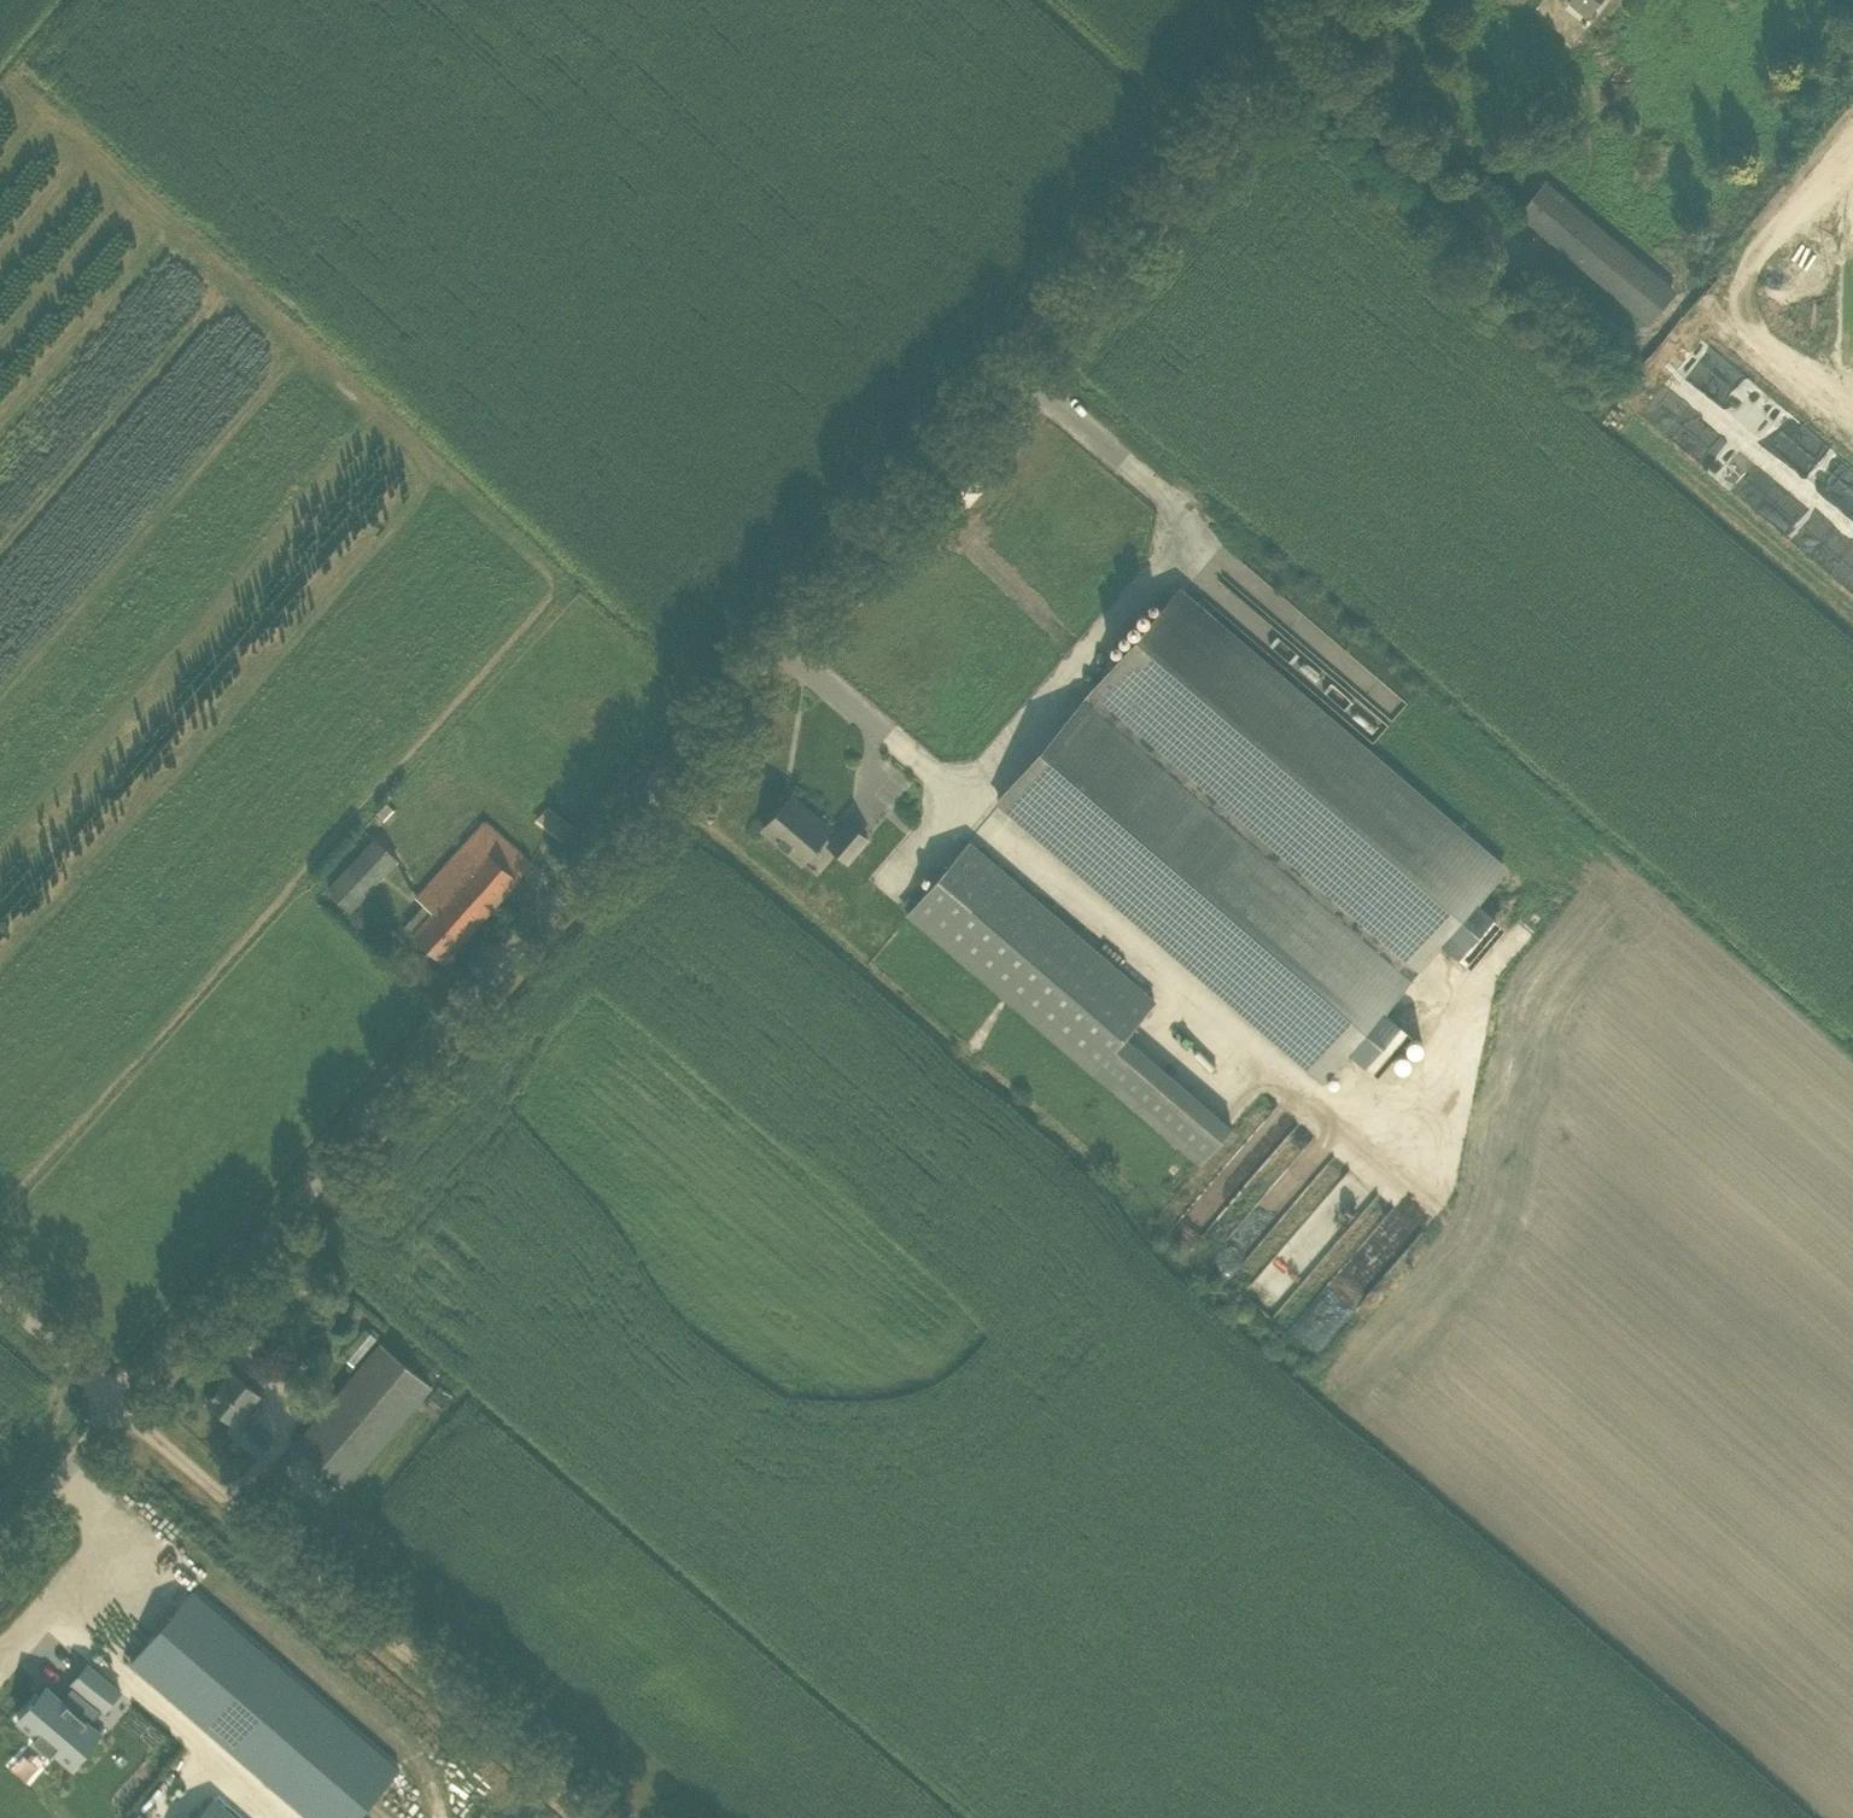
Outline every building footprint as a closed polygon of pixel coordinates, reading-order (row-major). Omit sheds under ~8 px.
[(1585,15),(1598,0),(1567,0),(1585,15)] [(1671,291),(1561,200),(1542,185),(1519,213),(1647,319),(1671,291)] [(1852,597),(1852,469),(1700,339),(1637,414),(1852,597)] [(1088,702),(1000,805),(1319,1079),(1503,864),(1184,590),(1096,693),(1098,694),(1090,704),(1088,702)] [(1366,699),(1350,710),(1369,737),(1385,726),(1366,699)] [(802,861),(830,828),(792,795),(763,828),(802,861)] [(565,843),(579,828),(549,802),(536,817),(565,843)] [(384,803),(376,812),(388,823),(396,814),(384,803)] [(434,912),(415,934),(444,960),(532,861),(486,820),(417,896),(434,912)] [(848,860),(867,838),(848,822),(829,844),(848,860)] [(328,888),(333,892),(350,909),(397,859),(374,838),(328,888)] [(968,841),(908,912),(1201,1164),(1233,1127),(1126,1036),(1155,1001),(968,841)] [(1353,1049),(1376,1070),(1414,1028),(1391,1007),(1353,1049)] [(1221,1252),(1231,1256),(1264,1237),(1277,1199),(1281,1200),(1274,1188),(1273,1192),(1231,1216),(1245,1178),(1236,1163),(1234,1162),(1206,1178),(1202,1190),(1198,1188),(1190,1211),(1212,1218),(1220,1233),(1229,1227),(1221,1252)] [(1327,1194),(1334,1200),(1333,1201),(1348,1213),(1369,1189),(1348,1171),(1327,1194)] [(1283,1298),(1323,1238),(1310,1230),(1311,1229),(1299,1220),(1263,1273),(1275,1280),(1269,1289),(1283,1298)] [(363,1325),(345,1354),(360,1363),(378,1335),(363,1325)] [(382,1344),(297,1445),(346,1486),(431,1385),(382,1344)] [(244,1414),(261,1393),(234,1370),(208,1401),(232,1422),(227,1428),(259,1456),(274,1440),(244,1414)] [(308,1817),(360,1817),(400,1772),(193,1594),(131,1666),(308,1817)] [(212,1798),(195,1817),(236,1817),(212,1798)]
